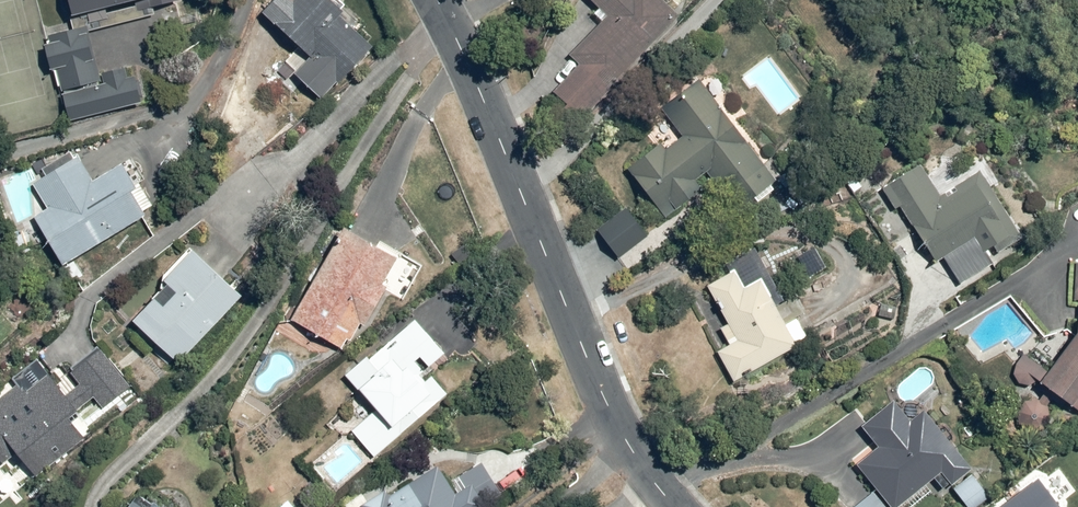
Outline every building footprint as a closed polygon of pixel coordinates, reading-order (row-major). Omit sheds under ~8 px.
[(76,16),(151,0),(73,0),(76,16)] [(344,13),(352,5),(346,0),(276,0),(265,11),(311,57),(296,72),(324,100),(383,41),(365,23),(360,28),(344,13)] [(612,19),(574,56),(583,65),(557,90),(582,116),(684,18),(667,0),(593,0),(612,19)] [(92,26),(49,35),(61,91),(103,82),(92,26)] [(109,83),(66,92),(72,120),(146,105),(140,75),(131,77),(129,67),(107,71),(109,83)] [(662,141),(631,165),(671,217),(718,181),(743,215),(781,185),(701,80),(665,107),(686,135),(668,148),(662,141)] [(951,143),(882,182),(898,210),(904,207),(936,263),(947,256),(961,281),(1001,258),(999,254),(1023,240),(997,194),(1003,191),(978,148),(959,158),(951,143)] [(36,216),(68,266),(65,268),(75,284),(87,277),(77,260),(161,208),(144,181),(139,184),(125,162),(99,179),(83,154),(36,184),(50,207),(36,216)] [(627,206),(599,225),(621,257),(649,238),(627,206)] [(369,328),(372,323),(376,325),(392,296),(403,302),(424,263),(391,245),(389,249),(348,225),(295,316),(346,345),(358,322),(369,328)] [(172,284),(137,321),(179,362),(243,295),(191,246),(163,275),(172,284)] [(738,268),(710,284),(730,319),(724,323),(734,341),(721,349),(738,379),(810,338),(800,321),(792,325),(766,280),(750,289),(738,268)] [(448,353),(418,317),(347,376),(378,412),(353,433),(376,460),(453,395),(435,375),(431,379),(417,363),(424,357),(432,367),(448,353)] [(96,348),(77,326),(16,377),(19,381),(0,397),(0,459),(7,468),(22,456),(38,476),(93,430),(82,417),(98,403),(103,410),(132,386),(98,346),(96,348)] [(1054,368),(1030,349),(1011,372),(1027,384),(1034,376),(1077,410),(1077,337),(1054,368)] [(860,465),(879,487),(857,506),(912,506),(909,503),(944,471),(956,484),(976,467),(922,406),(909,418),(896,403),(866,429),(880,445),(860,465)] [(370,504),(363,493),(343,506),(465,506),(455,492),(458,490),(441,464),(396,495),(392,489),(370,504)] [(957,488),(971,506),(975,506),(990,496),(974,474),(957,488)] [(134,506),(158,506),(143,495),(134,506)] [(290,498),(282,506),(300,506),(290,498)]
